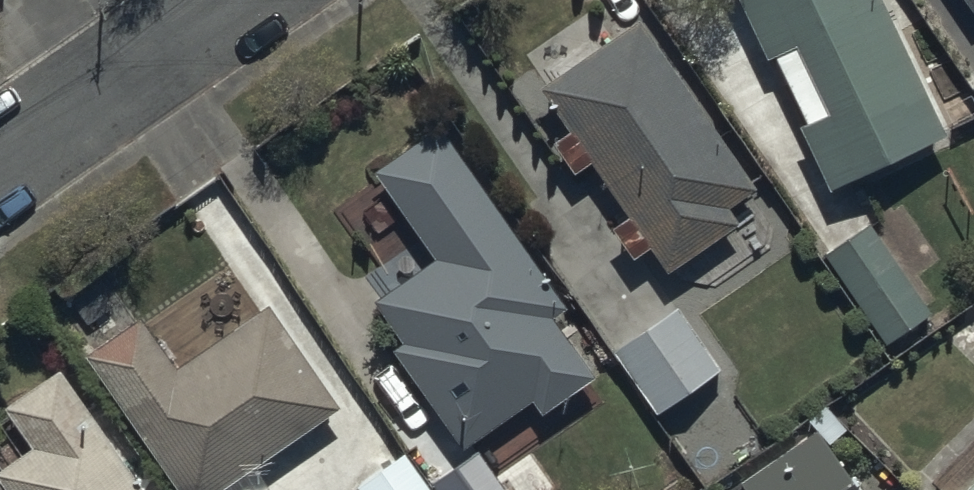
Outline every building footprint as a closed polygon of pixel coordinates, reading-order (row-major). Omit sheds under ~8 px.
[(885,0),(742,0),(768,53),(775,50),(807,117),(802,120),(831,182),(946,127),(885,0)] [(757,182),(638,14),(543,79),(573,123),(557,134),(577,163),(589,155),(624,205),(609,217),(633,252),(648,241),(667,269),(741,217),(730,202),(757,182)] [(570,302),(441,121),(375,168),(435,252),(372,296),(401,337),(392,344),(459,438),(525,391),(541,412),(599,371),(556,311),(570,302)] [(871,219),(825,251),(887,339),(933,306),(871,219)] [(85,353),(182,489),(216,489),(340,402),(266,299),(176,363),(141,313),(85,353)] [(721,366),(678,303),(617,346),(660,408),(721,366)] [(0,462),(0,476),(9,489),(148,489),(60,364),(5,402),(30,440),(0,462)] [(747,473),(742,476),(751,489),(863,489),(829,439),(846,429),(828,402),(807,416),(815,428),(747,473)] [(433,474),(444,489),(513,489),(479,442),(433,474)] [(355,489),(434,489),(404,449),(352,486),(355,489)] [(961,489),(973,489),(973,477),(961,489)]
